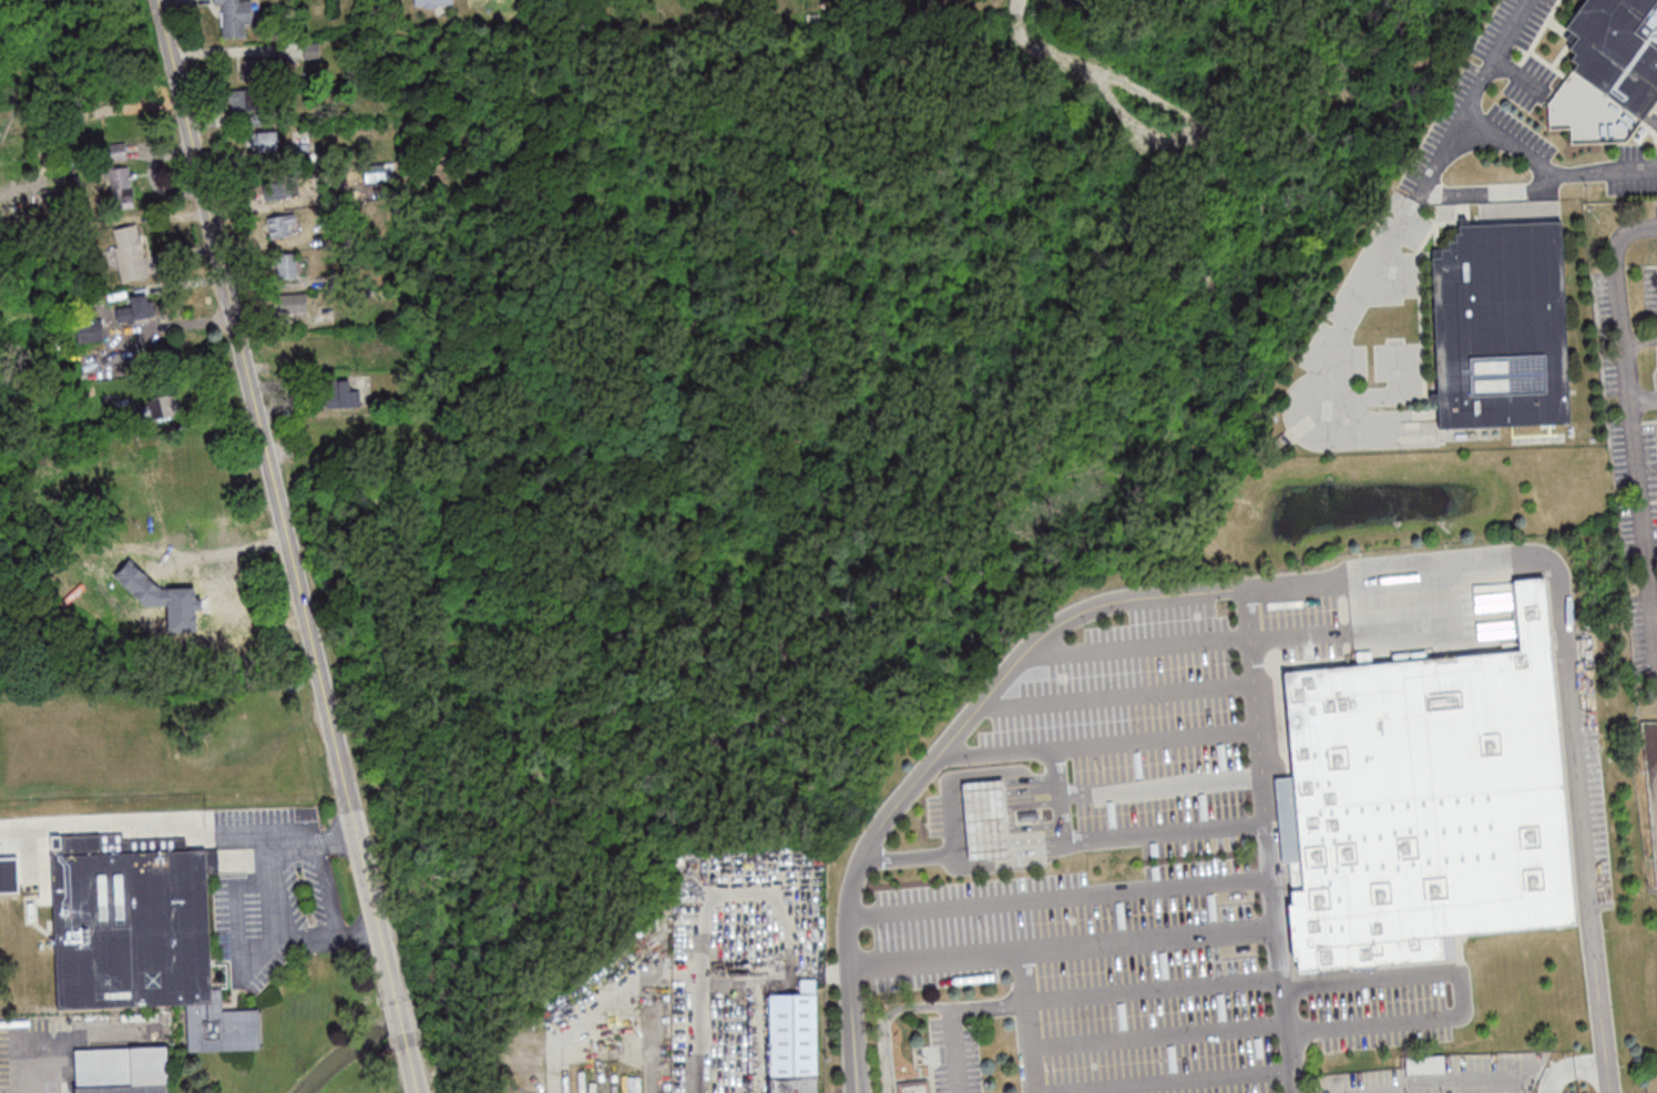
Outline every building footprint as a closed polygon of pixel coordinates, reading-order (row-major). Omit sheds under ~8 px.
[(247,37),(247,26),(252,26),(252,0),(215,0),(215,6),(223,6),(223,37),(247,37)] [(1641,119),(1656,97),(1656,0),(1584,0),(1565,25),(1578,35),(1569,48),(1575,52),(1571,59),(1577,63),(1573,69),(1641,119)] [(267,112),(266,60),(242,60),(242,89),(229,89),(229,112),(267,112)] [(252,132),(252,152),(278,152),(278,132),(252,132)] [(127,157),(124,143),(107,146),(109,160),(127,157)] [(292,145),(292,162),(311,163),(312,145),(292,145)] [(112,208),(141,206),(138,165),(110,167),(112,208)] [(264,197),(298,198),(299,179),(265,178),(264,197)] [(268,216),(271,238),(290,235),(288,223),(297,222),(296,213),(268,216)] [(1559,218),(1569,423),(1440,430),(1431,257),(1442,256),(1441,248),(1449,248),(1449,241),(1456,239),(1456,233),(1460,232),(1460,224),(1559,218)] [(140,225),(114,229),(121,282),(147,278),(140,225)] [(298,253),(277,253),(277,279),(298,279),(298,253)] [(306,295),(278,295),(278,313),(306,313),(306,295)] [(124,296),(124,320),(151,320),(151,296),(124,296)] [(79,340),(102,340),(102,322),(79,322),(79,340)] [(350,380),(326,380),(326,407),(360,407),(360,390),(350,390),(350,380)] [(1573,925),(1439,937),(1441,959),(1296,972),(1295,961),(1290,961),(1285,905),(1288,905),(1287,891),(1289,891),(1287,861),(1279,862),(1271,777),(1291,775),(1281,672),(1516,651),(1512,609),(1510,579),(1541,576),(1573,925)] [(145,592),(145,617),(170,617),(170,629),(195,629),(195,592),(145,592)] [(1006,857),(965,860),(959,783),(1000,779),(1006,857)] [(1039,820),(1019,823),(1017,813),(1037,810),(1039,820)] [(202,849),(208,988),(218,987),(219,1009),(255,1008),(257,1049),(185,1052),(183,1004),(55,1010),(48,835),(121,831),(121,839),(183,837),(183,850),(202,849)] [(19,892),(19,857),(0,857),(0,892),(19,892)] [(812,979),(814,1092),(768,1092),(766,995),(797,994),(797,979),(812,979)] [(164,1045),(166,1092),(71,1092),(71,1086),(73,1086),(72,1049),(164,1045)] [(1406,1073),(1445,1073),(1445,1056),(1406,1056),(1406,1073)] [(929,1082),(930,1092),(900,1092),(899,1085),(929,1082)]
